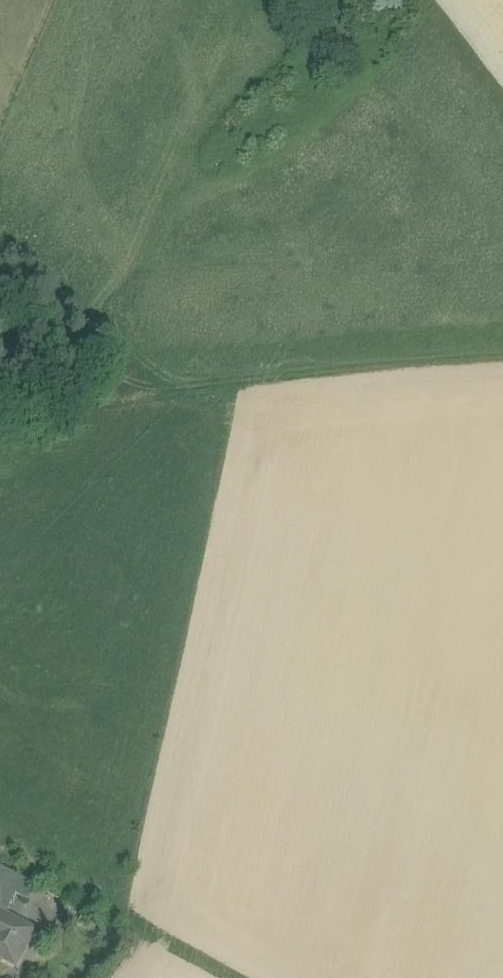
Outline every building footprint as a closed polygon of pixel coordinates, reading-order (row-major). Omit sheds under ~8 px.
[(3,917),(5,911),(10,913),(18,897),(0,887),(0,916),(3,917)] [(13,965),(31,932),(3,917),(0,916),(0,958),(13,965)]
